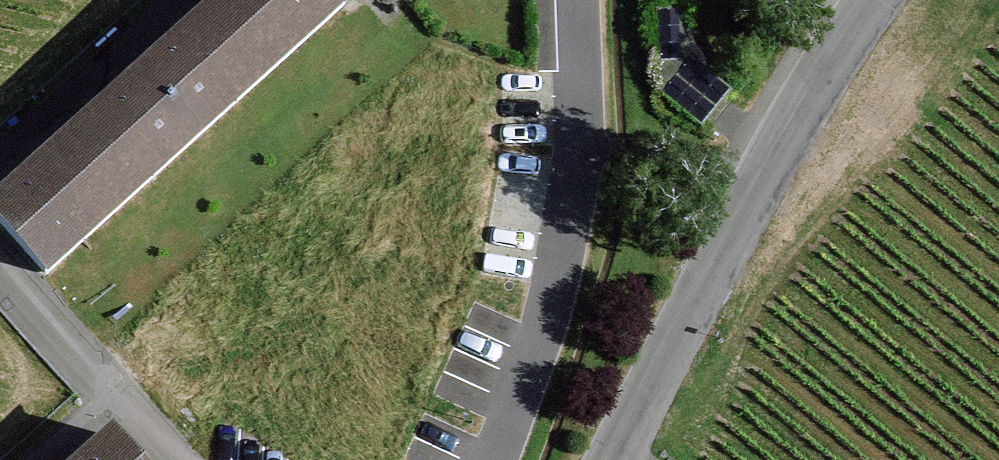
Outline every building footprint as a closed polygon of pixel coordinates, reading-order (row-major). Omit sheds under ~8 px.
[(0,188),(0,224),(46,275),(352,1),(351,0),(210,0),(0,188)] [(100,412),(48,459),(144,459),(100,412)]
